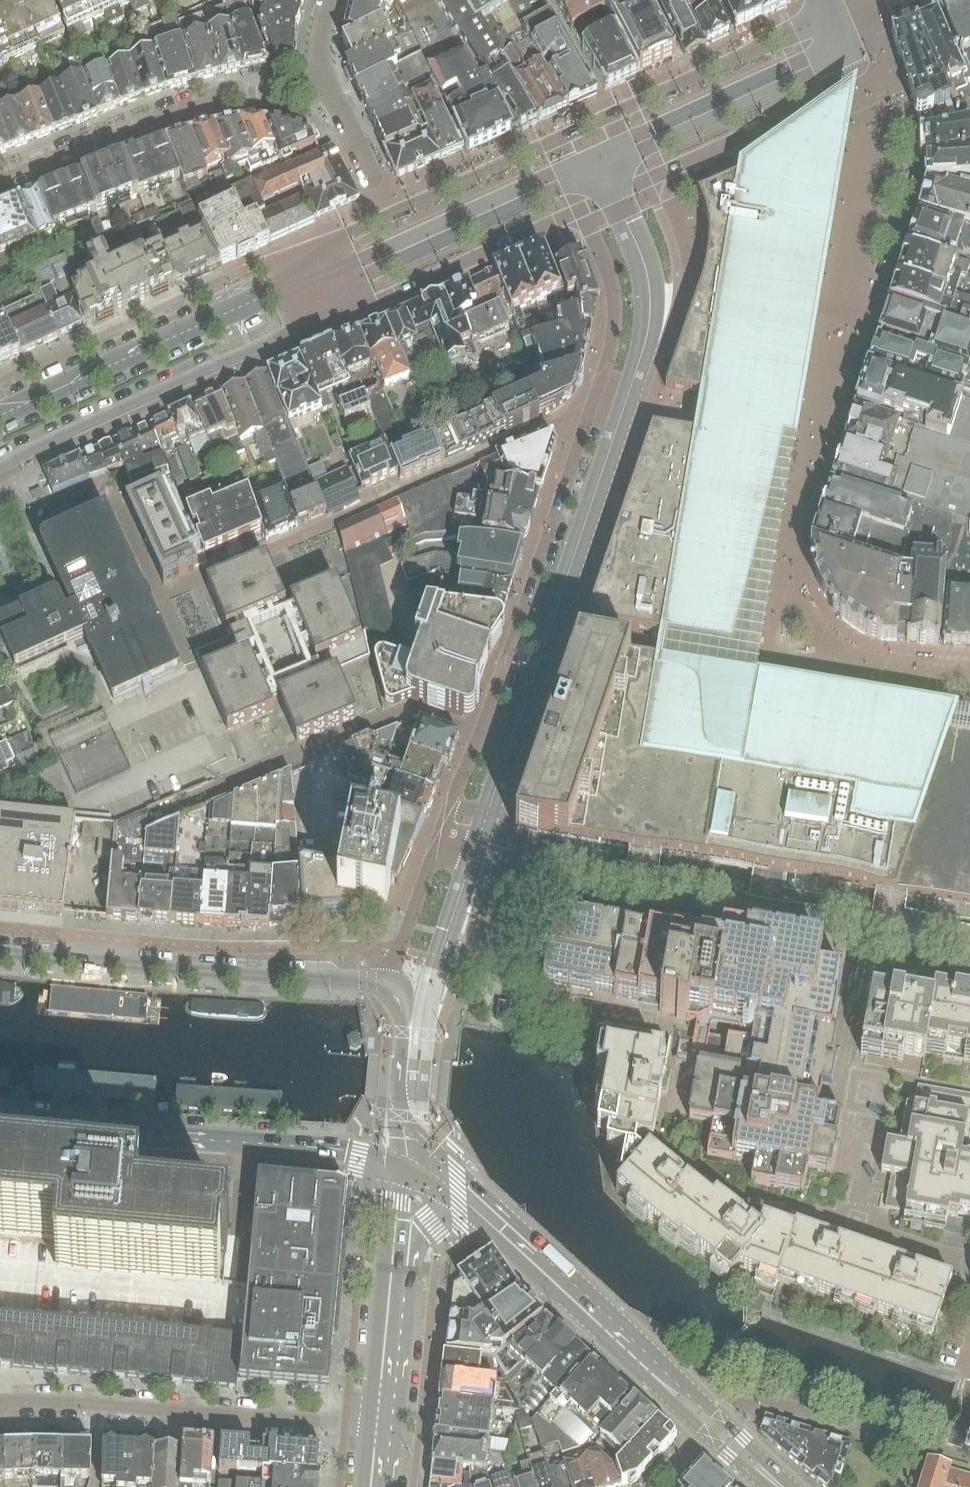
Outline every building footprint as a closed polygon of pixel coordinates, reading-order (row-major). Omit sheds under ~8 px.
[(16,0),(8,0),(0,4),(0,33),(12,59),(37,48),(16,0)] [(47,0),(16,0),(37,48),(64,36),(47,0)] [(92,20),(82,0),(52,0),(66,32),(72,44),(87,38),(82,25),(92,20)] [(92,20),(103,15),(108,27),(122,21),(112,0),(82,0),(92,20)] [(145,0),(112,0),(122,21),(124,21),(119,8),(129,4),(134,15),(148,9),(145,0)] [(223,9),(243,70),(268,64),(251,19),(246,9),(242,0),(223,0),(220,1),(223,9)] [(266,38),(295,42),(296,28),(297,26),(305,0),(292,0),(263,5),(266,16),(262,16),(260,23),(261,27),(257,28),(262,40),(266,38)] [(399,13),(366,0),(355,0),(349,11),(344,32),(350,37),(399,13)] [(399,13),(393,0),(366,0),(399,13)] [(432,0),(393,0),(399,13),(410,34),(421,57),(433,80),(467,155),(512,135),(512,134),(519,131),(432,0)] [(455,0),(432,0),(519,131),(539,122),(479,22),(473,25),(455,0)] [(516,0),(455,0),(473,25),(479,22),(492,14),(506,5),(516,0)] [(509,10),(569,108),(596,95),(549,12),(536,21),(529,9),(533,6),(529,0),(523,0),(509,10)] [(603,11),(597,0),(554,0),(571,30),(582,50),(604,37),(604,31),(612,27),(603,11)] [(603,11),(612,27),(630,59),(631,58),(639,76),(674,60),(643,0),(597,0),(603,11)] [(686,0),(658,0),(684,55),(707,45),(686,0)] [(707,45),(728,35),(718,13),(721,11),(715,0),(686,0),(707,45)] [(735,31),(762,19),(753,0),(715,0),(721,11),(725,10),(735,31)] [(762,19),(789,6),(786,0),(753,0),(762,19)] [(945,33),(964,77),(967,82),(969,81),(969,8),(967,2),(941,13),(949,31),(945,33)] [(569,108),(506,5),(492,14),(555,114),(569,108)] [(217,23),(205,26),(219,75),(243,70),(223,9),(214,12),(217,23)] [(348,64),(410,34),(399,13),(350,37),(342,41),(348,53),(344,55),(348,64)] [(492,14),(479,22),(539,122),(555,114),(492,14)] [(944,85),(959,121),(965,120),(966,124),(969,123),(969,90),(967,82),(964,77),(945,33),(937,14),(916,23),(944,85)] [(203,17),(177,26),(196,81),(219,75),(205,26),(203,17)] [(166,89),(196,81),(177,26),(175,19),(164,21),(169,41),(159,43),(155,28),(147,30),(166,89)] [(891,34),(913,98),(944,85),(916,23),(891,34)] [(638,77),(630,59),(612,27),(604,31),(604,37),(582,50),(606,92),(638,77)] [(128,57),(130,63),(143,97),(166,89),(147,30),(130,34),(136,55),(128,57)] [(0,33),(0,65),(12,59),(0,33)] [(345,65),(356,88),(421,57),(410,34),(348,64),(345,65)] [(294,56),(295,42),(266,38),(275,64),(289,61),(294,56)] [(129,102),(143,97),(130,63),(128,57),(123,43),(101,50),(120,105),(129,102)] [(86,79),(87,80),(100,114),(120,105),(101,50),(90,54),(97,75),(86,79)] [(41,51),(36,53),(41,65),(46,63),(41,51)] [(366,111),(402,94),(408,91),(433,80),(421,57),(356,88),(366,111)] [(77,123),(100,114),(87,80),(86,79),(84,80),(77,62),(69,65),(76,82),(63,86),(77,123)] [(40,95),(55,132),(77,123),(63,86),(62,87),(56,71),(47,74),(53,90),(40,95)] [(959,121),(944,85),(913,98),(923,128),(959,121)] [(410,97),(408,91),(402,94),(413,117),(422,135),(427,132),(441,159),(461,150),(432,87),(410,97)] [(413,117),(402,94),(366,111),(376,133),(413,117)] [(34,141),(55,132),(40,95),(19,102),(34,141)] [(19,102),(0,109),(0,117),(12,150),(34,141),(19,102)] [(12,150),(0,117),(0,154),(12,150)] [(422,135),(413,117),(376,133),(384,151),(422,135)] [(281,158),(279,159),(265,121),(263,121),(257,120),(239,121),(253,157),(256,156),(257,160),(258,159),(261,168),(281,159),(281,158)] [(233,121),(215,125),(231,165),(233,164),(239,177),(237,169),(247,165),(250,173),(261,168),(258,159),(257,160),(256,156),(253,157),(239,121),(233,121)] [(281,158),(316,143),(312,136),(297,130),(281,125),(265,121),(279,159),(281,158)] [(969,150),(969,123),(966,124),(924,133),(925,155),(969,150)] [(205,168),(206,171),(213,168),(223,195),(231,192),(227,183),(240,179),(239,177),(233,164),(231,165),(215,125),(190,132),(205,168)] [(206,171),(205,168),(190,132),(165,140),(180,178),(183,186),(208,177),(206,171)] [(396,178),(441,159),(427,132),(422,135),(384,151),(396,178)] [(122,157),(137,195),(180,178),(165,140),(122,157)] [(816,156),(813,146),(756,170),(741,176),(741,175),(698,194),(698,195),(702,206),(704,211),(706,216),(707,221),(708,226),(708,231),(708,236),(708,241),(708,246),(708,253),(707,259),(706,265),(705,271),(703,277),(702,281),(701,285),(678,352),(678,351),(665,388),(666,389),(665,389),(713,397),(712,407),(788,420),(790,409),(791,410),(799,369),(804,338),(810,307),(819,242),(820,235),(821,228),(822,222),(823,214),(822,214),(823,207),(822,201),(821,194),(821,188),(819,175),(819,168),(817,162),(816,156)] [(359,198),(332,148),(321,154),(285,169),(284,168),(252,183),(261,203),(300,187),(317,217),(359,198)] [(925,155),(926,180),(969,178),(969,150),(925,155)] [(137,195),(122,157),(80,174),(95,211),(137,195)] [(80,174),(39,190),(54,227),(95,211),(80,174)] [(221,265),(269,243),(257,216),(265,211),(261,203),(252,183),(232,192),(236,202),(198,218),(221,265)] [(925,185),(918,210),(920,211),(969,225),(969,186),(960,183),(959,187),(946,183),(945,188),(926,183),(925,185)] [(54,227),(39,190),(20,197),(37,239),(56,231),(54,227)] [(37,239),(20,197),(0,205),(0,253),(37,239)] [(265,211),(257,216),(269,243),(315,223),(313,219),(302,197),(265,211)] [(189,230),(136,253),(156,294),(221,265),(198,218),(191,203),(179,208),(189,230)] [(160,216),(157,208),(133,218),(137,226),(160,216)] [(969,269),(969,225),(920,211),(918,216),(917,216),(906,248),(959,266),(969,269)] [(103,245),(120,238),(116,228),(106,233),(99,218),(93,221),(91,226),(98,243),(103,245)] [(61,259),(84,326),(131,305),(123,287),(130,284),(138,302),(156,294),(136,253),(132,243),(138,241),(135,232),(123,237),(126,245),(120,247),(125,260),(110,266),(105,253),(92,257),(88,247),(84,244),(64,252),(66,258),(61,259)] [(548,248),(573,310),(580,308),(584,332),(590,332),(597,299),(582,259),(576,257),(561,264),(555,246),(548,248)] [(573,310),(548,248),(543,250),(518,260),(535,304),(538,304),(541,313),(553,308),(556,314),(573,310)] [(959,266),(906,248),(897,280),(969,303),(969,269),(959,266)] [(42,299),(59,338),(84,326),(61,259),(31,271),(42,299)] [(535,304),(518,260),(494,270),(507,305),(513,319),(521,340),(531,336),(521,311),(535,304)] [(494,270),(468,283),(480,308),(495,301),(499,308),(507,305),(494,270)] [(897,280),(890,301),(909,307),(909,308),(969,327),(969,303),(897,280)] [(455,320),(480,308),(468,283),(443,294),(455,320)] [(513,319),(507,305),(499,308),(495,301),(480,308),(455,320),(443,294),(404,312),(416,339),(430,333),(439,356),(448,381),(466,374),(469,368),(466,361),(479,356),(474,343),(476,342),(478,344),(508,330),(505,322),(513,319)] [(3,315),(20,355),(59,338),(42,299),(3,315)] [(909,308),(890,302),(880,333),(881,333),(879,340),(969,369),(969,327),(909,308)] [(20,355),(3,315),(0,306),(0,364),(20,355)] [(531,336),(521,340),(525,351),(534,347),(537,356),(563,346),(587,345),(590,332),(584,332),(580,308),(573,310),(556,314),(559,328),(541,332),(531,336)] [(416,339),(404,312),(386,321),(410,377),(413,385),(418,383),(412,369),(439,356),(430,333),(416,339)] [(386,321),(360,332),(368,350),(366,351),(367,354),(365,356),(370,368),(378,389),(374,390),(364,394),(370,409),(375,422),(379,430),(384,442),(392,457),(404,452),(401,446),(406,444),(383,392),(384,387),(410,377),(386,321)] [(358,333),(332,344),(340,362),(339,362),(354,398),(363,394),(355,374),(370,368),(365,356),(367,354),(366,351),(358,333)] [(868,369),(969,402),(969,369),(879,340),(878,340),(868,369)] [(331,344),(300,358),(321,407),(323,411),(332,408),(328,398),(344,390),(346,394),(337,399),(339,404),(345,419),(370,409),(364,394),(363,394),(354,398),(339,362),(331,344)] [(581,373),(587,345),(563,346),(537,356),(534,347),(525,351),(540,389),(581,373)] [(321,407),(300,358),(268,371),(293,431),(298,429),(293,419),(321,407)] [(868,369),(857,404),(894,416),(895,413),(926,422),(924,430),(969,444),(969,402),(868,369)] [(247,381),(242,383),(262,425),(272,453),(276,462),(283,482),(290,479),(309,471),(299,443),(293,431),(268,371),(247,381)] [(539,421),(538,419),(558,410),(561,409),(563,407),(566,405),(568,403),(571,401),(573,398),(575,395),(576,392),(578,389),(579,385),(580,382),(581,378),(581,374),(581,373),(540,389),(527,395),(471,421),(432,436),(442,460),(444,462),(506,434),(506,435),(539,421)] [(262,425),(242,383),(220,392),(240,441),(254,435),(262,458),(265,466),(276,462),(272,453),(262,425)] [(244,451),(240,441),(220,392),(190,406),(208,439),(219,434),(223,445),(229,442),(234,455),(244,451)] [(211,449),(208,439),(190,406),(169,416),(179,438),(182,446),(189,444),(194,456),(211,449)] [(924,430),(856,407),(844,444),(888,457),(969,483),(969,444),(924,430)] [(171,441),(179,438),(169,416),(150,425),(160,446),(161,452),(162,455),(175,451),(171,441)] [(371,424),(365,429),(367,435),(379,430),(375,422),(371,424)] [(160,446),(150,425),(130,434),(141,460),(161,452),(160,446)] [(780,455),(783,440),(708,427),(706,437),(692,435),(692,434),(653,427),(653,428),(652,428),(586,623),(732,648),(743,610),(751,582),(756,562),(761,542),(766,521),(771,499),(776,478),(781,456),(780,455)] [(124,467),(130,485),(131,486),(169,473),(162,455),(161,452),(141,460),(130,434),(112,442),(123,467),(124,467)] [(394,460),(392,461),(397,474),(400,481),(400,480),(400,481),(401,481),(402,481),(421,473),(421,472),(425,470),(426,471),(444,463),(444,462),(442,460),(432,436),(419,442),(423,449),(416,452),(413,453),(412,452),(409,453),(408,450),(404,452),(392,457),(394,460)] [(506,481),(551,441),(546,436),(546,437),(496,457),(506,481)] [(358,449),(353,439),(345,442),(350,452),(358,449)] [(556,445),(551,441),(506,481),(529,487),(540,488),(541,488),(556,445)] [(106,473),(123,467),(112,442),(95,450),(106,473)] [(384,442),(348,458),(361,490),(397,474),(392,461),(384,442)] [(888,457),(844,444),(839,458),(837,458),(833,471),(835,471),(832,479),(851,485),(850,491),(950,522),(950,515),(969,522),(969,483),(888,457)] [(177,450),(189,481),(198,478),(187,447),(177,450)] [(88,480),(106,473),(95,450),(78,458),(88,480)] [(391,555),(397,554),(424,542),(482,537),(482,538),(522,546),(537,498),(538,497),(538,495),(537,494),(537,493),(536,492),(535,492),(534,491),(528,490),(529,487),(506,481),(496,457),(483,463),(491,487),(490,500),(460,497),(455,484),(478,475),(474,467),(396,501),(406,525),(383,536),(391,555)] [(71,487),(88,480),(78,458),(61,465),(71,487)] [(176,460),(171,461),(179,486),(184,484),(176,460)] [(52,494),(71,487),(61,465),(43,473),(52,494)] [(321,465),(308,470),(314,485),(315,486),(328,481),(321,465)] [(241,473),(230,477),(235,490),(246,485),(241,473)] [(328,481),(315,486),(326,513),(326,514),(327,518),(344,510),(358,500),(359,499),(357,494),(349,473),(328,481)] [(314,485),(287,496),(296,524),(297,525),(326,513),(315,486),(314,485)] [(823,511),(912,541),(948,554),(950,522),(850,491),(831,485),(826,500),(825,500),(822,511),(823,511)] [(198,570),(207,565),(201,554),(192,558),(160,487),(125,503),(163,585),(198,569),(198,570)] [(283,487),(251,499),(262,530),(266,541),(297,527),(297,526),(297,525),(296,524),(287,498),(283,487)] [(227,499),(242,538),(262,530),(251,499),(248,491),(227,499)] [(222,547),(242,538),(227,499),(212,505),(210,500),(205,502),(222,547)] [(406,525),(396,501),(362,516),(375,540),(383,536),(406,525)] [(207,553),(222,547),(205,502),(188,509),(207,553)] [(831,550),(831,552),(909,577),(912,541),(823,511),(812,544),(831,550)] [(58,597),(46,603),(44,598),(21,608),(20,606),(0,615),(0,634),(16,669),(19,667),(20,670),(35,663),(34,660),(85,637),(113,697),(112,698),(113,701),(181,669),(180,666),(176,667),(104,512),(46,539),(45,540),(44,541),(43,542),(43,543),(42,544),(43,546),(43,547),(65,594),(58,597)] [(950,515),(950,522),(948,554),(946,593),(946,603),(943,644),(943,646),(969,647),(969,522),(950,515)] [(375,540),(362,516),(338,526),(346,554),(375,540)] [(912,541),(909,577),(907,622),(906,643),(938,645),(938,644),(942,592),(946,593),(948,554),(912,541)] [(483,576),(511,583),(521,550),(491,544),(474,543),(459,543),(457,555),(436,553),(402,564),(410,582),(439,569),(483,576)] [(897,622),(907,622),(909,577),(831,552),(812,545),(811,547),(812,562),(815,577),(821,591),(828,604),(841,619),(853,628),(866,636),(881,641),(896,642),(897,622)] [(194,655),(223,721),(227,732),(273,713),(269,702),(277,698),(296,743),(356,718),(337,673),(369,659),(336,582),(285,604),(266,560),(225,577),(206,585),(230,640),(194,655)] [(444,595),(439,571),(439,569),(410,582),(416,609),(426,610),(415,643),(421,645),(414,665),(402,661),(384,655),(383,655),(381,655),(380,655),(379,656),(377,656),(376,657),(375,659),(375,660),(374,661),(374,663),(374,664),(375,666),(385,704),(385,705),(386,706),(388,707),(389,708),(390,708),(391,708),(392,708),(394,708),(411,702),(413,701),(414,701),(416,702),(461,717),(465,718),(466,719),(467,719),(469,719),(471,718),(472,717),(473,716),(474,716),(474,714),(475,713),(475,712),(477,685),(478,680),(479,675),(482,666),(483,663),(486,657),(490,653),(491,650),(502,633),(503,631),(503,630),(504,628),(504,627),(503,625),(503,624),(502,623),(501,622),(500,621),(501,617),(468,610),(467,613),(446,610),(444,595)] [(501,617),(502,616),(511,583),(483,576),(439,569),(439,571),(461,575),(457,598),(444,595),(446,610),(467,613),(468,610),(501,617)] [(897,622),(896,642),(906,643),(907,622),(897,622)] [(654,673),(620,668),(582,666),(575,679),(562,707),(555,725),(550,738),(545,752),(543,757),(539,771),(538,771),(537,776),(535,783),(530,801),(542,803),(633,818),(631,830),(628,848),(630,848),(630,849),(969,907),(969,729),(819,703),(773,695),(752,692),(721,688),(705,683),(690,680),(682,677),(654,673)] [(10,696),(6,689),(0,692),(0,700),(10,696)] [(0,700),(0,708),(13,703),(10,696),(0,700)] [(368,738),(445,765),(449,766),(459,736),(420,723),(409,721),(368,738)] [(30,739),(27,732),(4,742),(0,732),(0,753),(30,739)] [(435,795),(445,765),(368,738),(351,745),(355,754),(360,770),(425,791),(435,795)] [(0,753),(0,780),(14,774),(5,756),(10,754),(11,756),(33,747),(30,739),(0,753)] [(378,806),(385,808),(423,821),(435,795),(425,791),(360,770),(355,754),(351,745),(340,750),(348,768),(352,798),(377,804),(378,806)] [(286,918),(302,916),(299,872),(290,773),(276,779),(269,926),(283,925),(286,918)] [(262,925),(269,926),(276,779),(234,797),(221,927),(249,929),(248,928),(262,929),(262,925)] [(200,926),(221,927),(234,797),(211,807),(200,926)] [(170,924),(200,926),(211,807),(179,820),(170,924)] [(111,857),(106,919),(138,922),(146,835),(148,808),(113,824),(111,857)] [(328,878),(299,872),(302,916),(361,911),(362,904),(386,909),(390,884),(395,885),(423,821),(385,808),(382,815),(363,808),(332,859),(328,878)] [(62,915),(72,820),(0,814),(0,908),(62,915)] [(179,820),(146,835),(138,922),(170,924),(179,820)] [(111,857),(113,824),(83,821),(82,835),(98,837),(96,856),(111,857)] [(822,948),(722,931),(723,926),(704,922),(701,939),(697,938),(698,933),(631,921),(630,929),(554,915),(553,920),(550,919),(544,952),(535,951),(533,963),(542,965),(538,990),(677,1015),(677,1019),(697,1022),(694,1036),(689,1066),(699,1067),(689,1119),(713,1124),(707,1157),(754,1165),(751,1184),(803,1193),(807,1170),(830,1174),(841,1112),(818,1108),(822,1085),(831,1086),(835,1063),(826,1061),(827,1059),(827,1056),(832,1057),(841,1005),(836,1004),(842,971),(818,967),(822,948)] [(13,1000),(16,982),(0,980),(0,998),(13,1000)] [(955,988),(954,996),(873,982),(860,1055),(902,1062),(903,1054),(924,1058),(924,1055),(969,1063),(969,991),(955,988)] [(49,988),(46,1016),(159,1026),(162,998),(49,988)] [(186,998),(185,1017),(267,1022),(269,1003),(186,998)] [(942,1342),(947,1326),(953,1311),(942,1307),(952,1279),(874,1252),(877,1243),(830,1227),(827,1236),(795,1225),(793,1231),(762,1220),(758,1232),(716,1198),(712,1203),(649,1151),(644,1157),(635,1150),(637,1139),(652,1142),(670,1039),(603,1027),(596,1069),(608,1072),(600,1112),(605,1113),(601,1136),(608,1138),(606,1146),(625,1149),(620,1178),(624,1181),(616,1191),(632,1204),(629,1207),(678,1247),(682,1243),(730,1281),(745,1262),(759,1267),(754,1283),(775,1290),(779,1279),(835,1298),(833,1304),(854,1311),(856,1306),(912,1325),(910,1331),(942,1342)] [(357,1051),(361,1050),(364,1047),(365,1043),(364,1040),(362,1037),(359,1035),(355,1034),(351,1036),(349,1038),(348,1042),(348,1046),(350,1049),(354,1051),(357,1051)] [(16,1087),(17,1068),(0,1067),(0,1085),(16,1087)] [(28,1067),(26,1093),(149,1104),(151,1078),(28,1067)] [(887,1195),(885,1208),(905,1212),(903,1223),(965,1234),(967,1223),(969,1223),(969,1095),(917,1086),(907,1146),(886,1142),(881,1173),(891,1175),(887,1195)] [(174,1094),(173,1112),(228,1114),(229,1096),(174,1094)] [(60,1238),(57,1266),(103,1271),(219,1282),(221,1255),(226,1255),(227,1239),(229,1223),(228,1223),(227,1223),(208,1221),(211,1182),(145,1175),(0,1162),(0,1232),(60,1238)] [(265,1210),(264,1220),(262,1220),(260,1242),(257,1280),(252,1329),(247,1382),(321,1388),(328,1389),(347,1187),(339,1186),(339,1185),(314,1183),(267,1179),(265,1208),(265,1209),(265,1210)] [(35,1371),(92,1376),(149,1381),(170,1383),(184,1384),(207,1387),(228,1388),(236,1389),(237,1389),(238,1380),(239,1367),(244,1367),(248,1328),(252,1329),(257,1280),(260,1242),(252,1241),(227,1239),(226,1255),(221,1255),(219,1282),(103,1271),(106,1247),(76,1244),(79,1215),(0,1207),(0,1368),(35,1371)] [(450,1319),(476,1322),(517,1291),(518,1290),(492,1252),(458,1275),(462,1281),(454,1287),(453,1288),(450,1319)] [(517,1291),(476,1322),(450,1319),(446,1352),(491,1357),(492,1348),(501,1349),(543,1316),(523,1297),(523,1298),(517,1291)] [(522,1363),(524,1366),(557,1330),(558,1329),(545,1318),(506,1350),(501,1349),(492,1348),(491,1357),(505,1379),(522,1363)] [(557,1330),(524,1366),(541,1381),(574,1345),(557,1330)] [(521,1408),(530,1418),(587,1356),(575,1345),(574,1345),(541,1381),(519,1404),(521,1408)] [(443,1377),(509,1386),(505,1379),(491,1357),(489,1360),(446,1355),(443,1377)] [(589,1359),(536,1420),(549,1431),(569,1406),(601,1369),(589,1359)] [(558,1446),(560,1451),(618,1385),(601,1369),(569,1406),(549,1431),(536,1420),(534,1422),(530,1418),(532,1427),(542,1450),(558,1446)] [(519,1404),(509,1386),(443,1377),(439,1401),(440,1401),(503,1409),(519,1411),(521,1408),(519,1404)] [(618,1385),(560,1451),(560,1454),(583,1448),(591,1446),(589,1444),(632,1397),(618,1385)] [(599,1437),(622,1458),(657,1422),(656,1421),(656,1420),(633,1400),(599,1437)] [(503,1413),(503,1409),(440,1401),(435,1436),(508,1446),(511,1438),(514,1427),(495,1425),(497,1412),(503,1413)] [(521,1408),(519,1411),(517,1418),(521,1430),(532,1427),(530,1418),(521,1408)] [(782,1452),(786,1440),(777,1437),(781,1422),(766,1417),(760,1434),(782,1452)] [(659,1457),(673,1442),(673,1436),(657,1422),(622,1458),(642,1476),(652,1464),(649,1462),(656,1455),(659,1457)] [(777,1437),(786,1440),(802,1445),(806,1430),(781,1422),(777,1437)] [(806,1430),(802,1445),(801,1449),(821,1455),(826,1436),(806,1430)] [(471,1486),(490,1482),(507,1477),(503,1463),(508,1446),(435,1436),(432,1464),(469,1469),(470,1486),(471,1486)] [(851,1443),(826,1436),(821,1455),(845,1463),(851,1443)] [(213,1440),(193,1439),(193,1440),(183,1439),(182,1450),(180,1486),(210,1486),(213,1440)] [(797,1465),(801,1449),(802,1445),(786,1440),(782,1452),(797,1465)] [(4,1477),(32,1475),(32,1441),(2,1443),(4,1477)] [(62,1442),(32,1441),(32,1475),(33,1475),(60,1476),(62,1442)] [(130,1446),(117,1445),(113,1441),(110,1445),(104,1444),(102,1486),(127,1486),(130,1446)] [(267,1444),(266,1456),(248,1455),(249,1442),(222,1441),(220,1468),(263,1471),(320,1475),(322,1453),(317,1447),(267,1444)] [(60,1476),(60,1486),(78,1486),(78,1482),(70,1482),(71,1477),(90,1478),(91,1444),(62,1442),(60,1476)] [(155,1448),(152,1447),(146,1444),(141,1447),(130,1446),(127,1486),(152,1486),(155,1448)] [(560,1454),(560,1451),(558,1446),(542,1450),(543,1453),(554,1486),(571,1486),(560,1454)] [(583,1448),(595,1486),(620,1486),(613,1466),(591,1446),(583,1448)] [(155,1448),(152,1486),(180,1486),(182,1450),(155,1448)] [(571,1486),(595,1486),(583,1448),(560,1454),(571,1486)] [(814,1479),(821,1455),(801,1449),(797,1465),(814,1479)] [(537,1486),(554,1486),(543,1453),(528,1457),(537,1486)] [(821,1455),(814,1479),(823,1486),(837,1486),(845,1463),(821,1455)] [(528,1457),(527,1458),(529,1462),(519,1465),(521,1472),(510,1476),(514,1486),(537,1486),(528,1457)] [(636,1482),(642,1476),(622,1458),(615,1467),(621,1486),(636,1482)] [(459,1486),(470,1486),(469,1469),(432,1464),(430,1484),(459,1486)] [(947,1473),(948,1470),(928,1464),(921,1486),(969,1486),(969,1479),(947,1473)] [(707,1466),(699,1466),(680,1486),(730,1486),(707,1466)] [(320,1475),(263,1471),(262,1485),(218,1483),(218,1486),(318,1486),(320,1475)] [(490,1482),(491,1486),(511,1486),(507,1477),(490,1482)]
